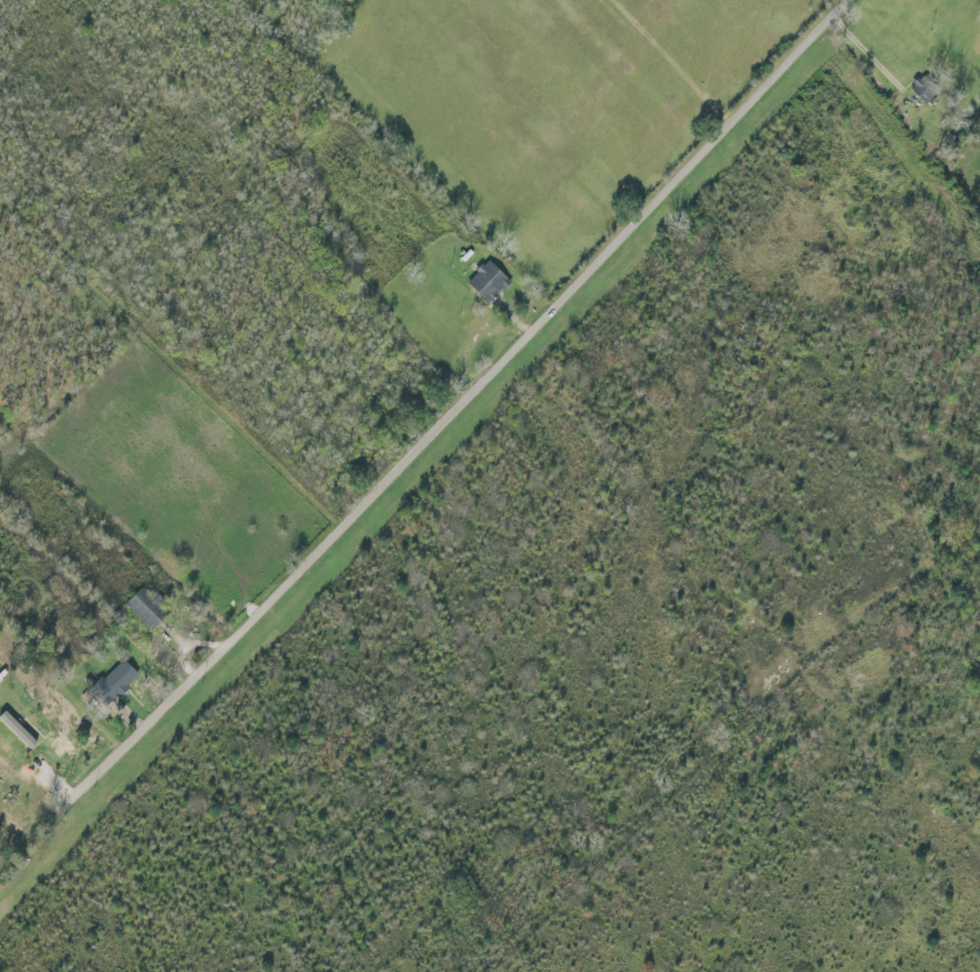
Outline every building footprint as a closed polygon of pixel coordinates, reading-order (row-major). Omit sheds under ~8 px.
[(472,284),(493,305),(515,284),(493,262),(472,284)] [(153,634),(175,617),(153,587),(130,604),(153,634)] [(144,679),(127,661),(91,695),(108,712),(144,679)]
